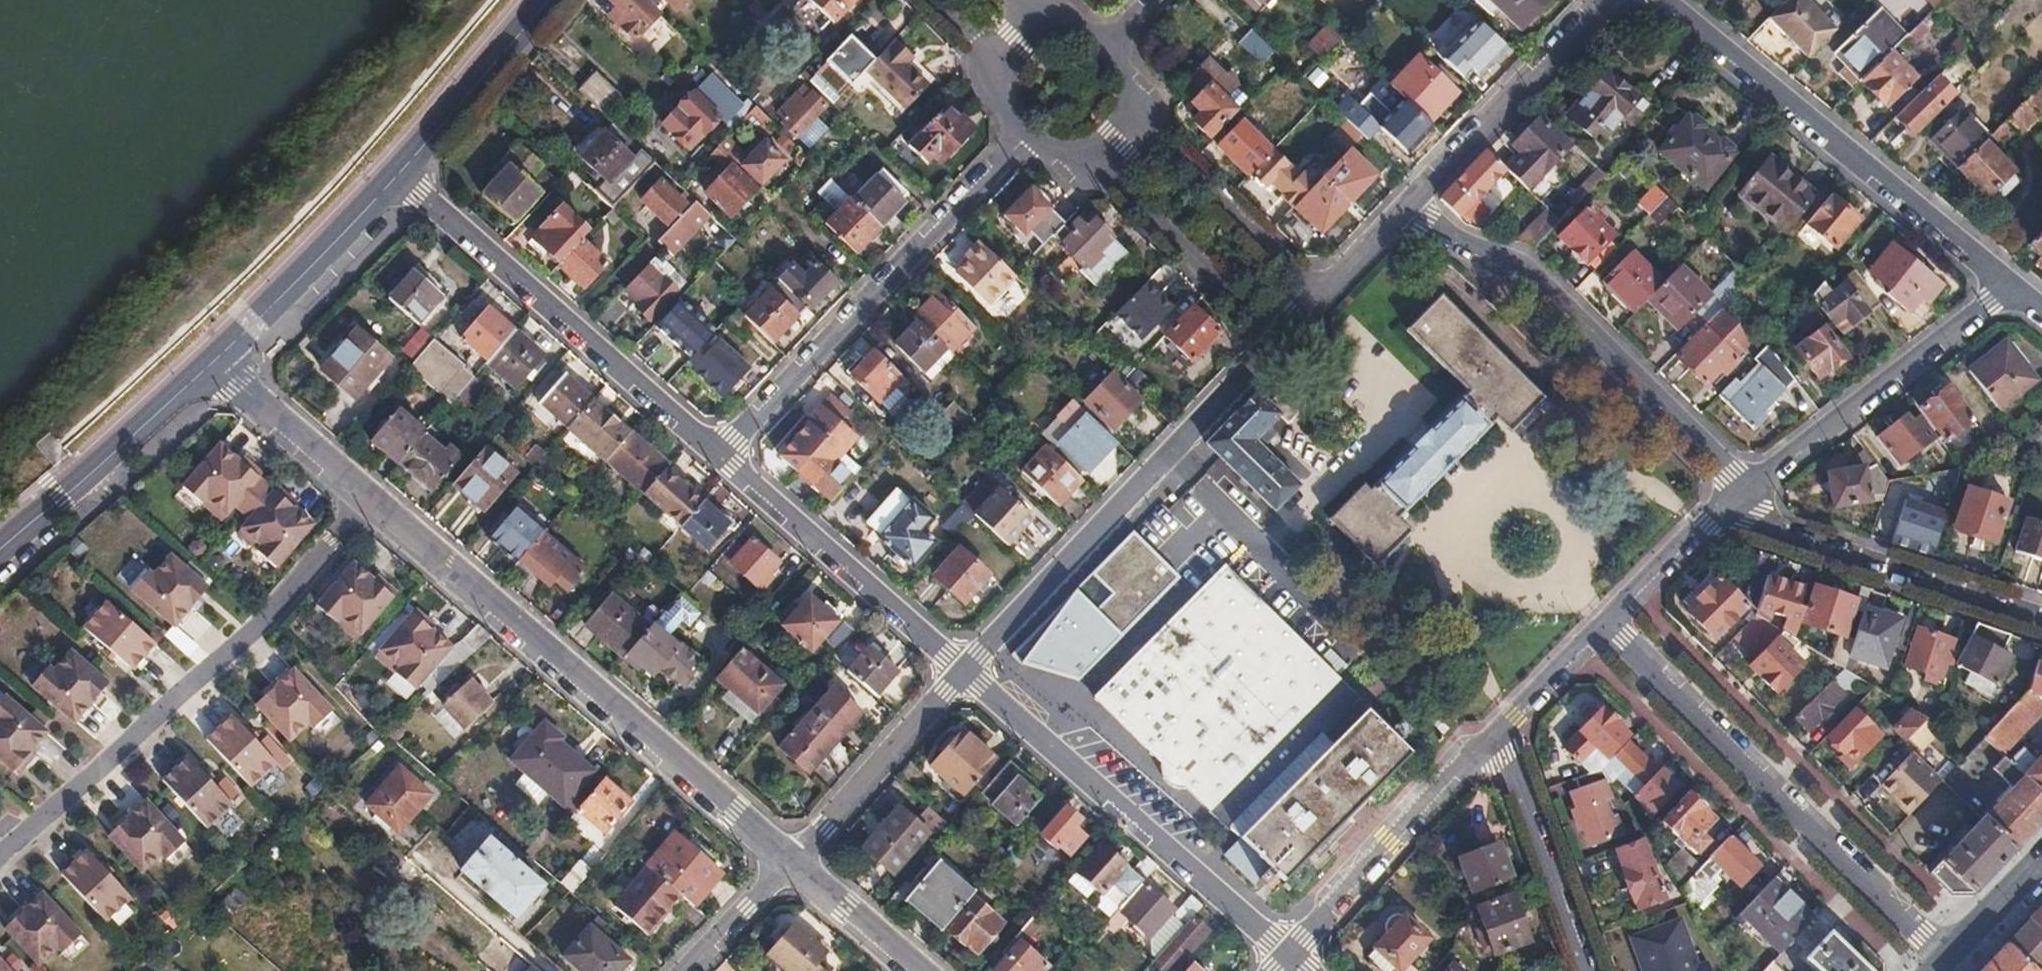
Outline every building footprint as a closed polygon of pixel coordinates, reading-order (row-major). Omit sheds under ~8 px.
[(602,13),(633,42),(658,16),(653,11),(641,0),(614,0),(602,13)] [(653,11),(658,16),(668,5),(662,0),(641,0),(653,11)] [(668,5),(677,13),(689,0),(662,0),(668,5)] [(832,25),(855,0),(806,0),(832,25)] [(1254,11),(1265,0),(1243,0),(1254,11)] [(1520,29),(1547,0),(1490,0),(1520,29)] [(1768,20),(1807,59),(1838,29),(1824,17),(1819,22),(1797,0),(1788,0),(1768,20)] [(1936,9),(1945,0),(1928,0),(1936,9)] [(755,4),(748,11),(760,23),(767,15),(755,4)] [(1838,74),(1853,89),(1861,82),(1890,53),(1907,37),(1880,9),(1834,54),(1845,67),(1838,74)] [(738,19),(751,32),(760,23),(748,11),(746,10),(738,19)] [(1480,25),(1453,54),(1479,79),(1506,50),(1480,25)] [(1308,46),(1322,60),(1341,40),(1327,26),(1308,46)] [(1273,51),(1252,30),(1239,44),(1261,64),(1273,51)] [(811,82),(833,104),(863,73),(874,61),(850,38),(825,63),(826,65),(811,82)] [(1949,48),(1957,57),(1968,46),(1960,38),(1949,48)] [(874,61),(863,73),(874,83),(904,112),(928,87),(911,72),(918,66),(893,43),(874,61)] [(1890,53),(1861,82),(1887,108),(1889,107),(1897,115),(1920,94),(1911,84),(1916,80),(1890,53)] [(1419,60),(1391,88),(1406,102),(1429,123),(1456,96),(1419,60)] [(1201,114),(1194,122),(1210,136),(1234,111),(1223,101),(1235,88),(1232,73),(1225,77),(1209,63),(1189,83),(1202,96),(1193,105),(1196,109),(1201,114)] [(934,80),(918,66),(911,72),(928,87),(934,80)] [(596,74),(579,92),(604,117),(621,98),(596,74)] [(1571,95),(1564,102),(1569,110),(1565,114),(1594,138),(1601,129),(1610,136),(1624,119),(1633,126),(1647,108),(1608,76),(1597,90),(1589,84),(1581,94),(1571,95)] [(755,109),(747,101),(742,105),(711,77),(692,96),(691,95),(674,112),(675,114),(680,119),(669,130),(690,150),(719,121),(724,125),(721,129),(729,137),(746,119),(755,109)] [(1999,128),(2008,137),(2016,129),(2020,134),(2037,118),(2040,121),(2041,119),(2041,86),(2023,105),(2006,121),(1999,128)] [(802,88),(775,117),(781,123),(781,124),(796,138),(823,108),(802,88)] [(1897,115),(1895,118),(1913,137),(1944,107),(1925,88),(1920,94),(1897,115)] [(1998,112),(2006,121),(2023,105),(2015,97),(1998,112)] [(1348,100),(1338,110),(1363,134),(1373,123),(1348,100)] [(1407,154),(1433,127),(1429,123),(1406,102),(1380,128),(1407,154)] [(947,106),(907,147),(927,166),(933,159),(941,166),(973,132),(947,106)] [(930,107),(909,129),(914,133),(935,111),(930,107)] [(762,115),(755,109),(746,119),(762,134),(771,124),(762,115)] [(1189,116),(1194,122),(1201,114),(1196,109),(1189,116)] [(1930,141),(1957,168),(1983,143),(1992,135),(1975,119),(1970,123),(1960,112),(1930,141)] [(680,119),(675,114),(664,126),(669,130),(680,119)] [(1506,171),(1527,191),(1570,147),(1539,117),(1512,144),(1522,153),(1506,171)] [(1687,118),(1659,152),(1705,190),(1733,155),(1687,118)] [(1348,150),(1362,136),(1345,120),(1331,134),(1348,150)] [(1227,157),(1248,177),(1272,153),(1244,125),(1225,145),(1232,151),(1227,157)] [(596,186),(592,191),(612,210),(615,207),(623,198),(644,176),(654,165),(614,127),(604,137),(602,135),(579,160),(597,176),(592,182),(596,186)] [(717,150),(734,166),(736,167),(745,157),(726,140),(717,150)] [(1983,143),(1957,168),(1986,198),(1991,193),(2000,201),(2020,181),(1983,143)] [(765,145),(742,169),(760,186),(783,163),(765,145)] [(1220,150),(1227,157),(1232,151),(1225,145),(1220,150)] [(507,166),(499,174),(493,181),(509,195),(495,208),(512,224),(539,196),(525,183),(539,169),(515,147),(502,160),(507,166)] [(717,150),(709,158),(726,174),(705,195),(730,218),(755,192),(731,170),(734,166),(717,150)] [(1322,180),(1348,205),(1375,177),(1349,151),(1346,154),(1322,180)] [(1440,200),(1462,222),(1466,218),(1472,223),(1476,223),(1485,213),(1485,208),(1478,201),(1506,171),(1487,152),(1460,179),(1440,200)] [(1274,156),(1254,177),(1255,179),(1254,184),(1260,188),(1262,187),(1266,189),(1271,184),(1284,196),(1295,207),(1301,201),(1311,191),(1300,180),(1274,156)] [(494,168),(499,174),(507,166),(502,160),(494,168)] [(1771,161),(1742,197),(1786,233),(1815,196),(1771,161)] [(664,174),(654,165),(644,176),(654,185),(664,174)] [(1319,183),(1307,171),(1300,180),(1311,191),(1319,183)] [(875,176),(851,201),(881,229),(905,204),(901,200),(887,187),(893,181),(883,172),(877,177),(875,176)] [(851,201),(829,180),(815,194),(834,212),(823,224),(851,249),(862,237),(868,242),(881,229),(851,201)] [(1295,207),(1293,209),(1319,234),(1348,205),(1322,180),(1319,183),(1311,191),(1301,201),(1295,207)] [(509,195),(493,181),(479,194),(495,208),(509,195)] [(906,195),(893,181),(887,187),(901,200),(906,195)] [(659,184),(642,202),(667,226),(685,207),(659,184)] [(1534,198),(1548,211),(1560,223),(1572,211),(1546,186),(1534,198)] [(1665,198),(1654,186),(1637,203),(1649,215),(1665,198)] [(1053,237),(1065,225),(1030,190),(1003,217),(1039,251),(1053,237)] [(1295,207),(1284,196),(1282,199),(1293,209),(1295,207)] [(623,198),(615,207),(622,213),(630,204),(623,198)] [(1649,215),(1648,216),(1659,227),(1677,209),(1665,198),(1649,215)] [(1857,221),(1828,198),(1805,226),(1834,249),(1857,221)] [(695,204),(657,243),(668,254),(674,259),(704,227),(713,236),(721,228),(695,204)] [(615,207),(612,210),(604,218),(613,226),(623,215),(622,213),(615,207)] [(1591,209),(1560,240),(1570,250),(1572,257),(1580,264),(1586,265),(1612,237),(1599,224),(1602,220),(1591,209)] [(559,265),(581,242),(588,234),(563,210),(534,240),(559,265)] [(1548,211),(1518,243),(1534,249),(1560,223),(1548,211)] [(1068,228),(1065,225),(1053,237),(1060,244),(1058,247),(1082,270),(1111,240),(1086,215),(1084,217),(1081,216),(1068,228)] [(2028,244),(2041,256),(2041,231),(2028,244)] [(862,237),(851,249),(856,255),(868,242),(862,237)] [(1111,240),(1082,270),(1098,285),(1127,256),(1111,240)] [(559,265),(558,266),(583,290),(606,266),(581,242),(559,265)] [(1013,278),(977,244),(964,257),(969,262),(956,275),(988,305),(1014,278),(1013,278)] [(1892,248),(1870,274),(1893,294),(1891,297),(1909,312),(1920,300),(1926,304),(1940,287),(1892,248)] [(1603,283),(1634,314),(1648,299),(1662,285),(1630,254),(1603,283)] [(654,261),(625,290),(639,304),(635,308),(648,320),(674,293),(662,281),(671,272),(664,265),(661,267),(654,261)] [(792,268),(779,281),(810,311),(835,285),(814,266),(802,278),(792,268)] [(1689,318),(1702,330),(1703,329),(1719,313),(1750,280),(1738,268),(1711,296),(1680,267),(1662,285),(1648,299),(1678,328),(1689,318)] [(411,272),(387,300),(416,325),(440,297),(411,272)] [(1847,327),(1879,302),(1854,272),(1842,280),(1847,287),(1833,297),(1822,283),(1811,297),(1835,327),(1843,321),(1847,327)] [(756,329),(770,342),(804,308),(777,282),(745,317),(756,329)] [(1145,285),(1113,317),(1140,343),(1171,311),(1145,285)] [(936,294),(911,320),(916,325),(944,351),(948,355),(973,330),(936,294)] [(1364,487),(1330,522),(1376,568),(1411,533),(1397,519),(1447,469),(1495,421),(1509,434),(1543,401),(1439,298),(1406,332),(1468,393),(1370,493),(1364,487)] [(1803,334),(1823,320),(1808,300),(1792,319),(1803,334)] [(682,303),(658,329),(682,352),(691,343),(694,346),(710,330),(682,303)] [(1192,307),(1164,337),(1192,363),(1220,334),(1192,307)] [(737,309),(725,322),(746,341),(756,329),(745,317),(737,309)] [(513,332),(488,310),(461,339),(462,340),(487,362),(513,332)] [(1719,313),(1703,329),(1704,331),(1677,358),(1705,386),(1722,368),(1726,372),(1736,361),(1731,357),(1742,346),(1736,329),(1719,313)] [(944,351),(916,325),(895,347),(922,373),(944,351)] [(1824,331),(1797,351),(1819,378),(1828,372),(1830,374),(1847,361),(1824,331)] [(541,356),(513,332),(487,362),(516,387),(541,356)] [(358,333),(323,372),(353,399),(387,359),(358,333)] [(433,340),(408,369),(450,405),(455,400),(472,380),(472,379),(462,370),(464,367),(433,340)] [(714,341),(694,361),(700,366),(695,371),(720,394),(745,368),(714,341)] [(2005,345),(1968,372),(1997,410),(2033,382),(2005,345)] [(1735,380),(1718,397),(1753,431),(1767,417),(1760,410),(1782,387),(1785,391),(1794,381),(1767,346),(1754,360),(1762,369),(1744,388),(1735,380)] [(901,379),(874,353),(864,362),(860,358),(846,373),(878,404),(894,388),(901,379)] [(553,370),(532,394),(540,401),(561,376),(553,370)] [(538,404),(565,429),(592,398),(564,374),(561,376),(540,401),(538,404)] [(1112,378),(1085,405),(1112,431),(1139,402),(1112,378)] [(472,380),(455,400),(462,406),(479,386),(472,380)] [(1205,445),(1208,448),(1233,474),(1274,513),(1300,488),(1261,451),(1276,434),(1270,428),(1280,418),(1286,425),(1307,402),(1290,386),(1270,407),(1254,393),(1225,423),(1205,445)] [(894,388),(878,404),(887,413),(903,396),(894,388)] [(1946,390),(1920,410),(1944,441),(1970,421),(1946,390)] [(828,395),(817,408),(837,426),(848,413),(828,395)] [(592,398),(565,429),(604,462),(631,432),(592,398)] [(1115,444),(1071,403),(1057,419),(1069,430),(1057,444),(1088,473),(1115,444)] [(941,416),(963,437),(975,424),(953,404),(941,416)] [(778,457),(797,473),(837,426),(817,408),(803,424),(805,426),(778,457)] [(371,441),(398,464),(424,434),(430,428),(420,419),(415,425),(398,410),(371,441)] [(1913,435),(1920,430),(1909,414),(1878,438),(1900,468),(1924,449),(1913,435)] [(837,426),(797,473),(830,503),(850,480),(833,464),(853,440),(837,426)] [(1924,427),(1920,430),(1913,435),(1924,449),(1934,441),(1924,427)] [(631,432),(604,462),(642,495),(665,469),(669,465),(631,432)] [(424,434),(398,464),(431,492),(461,456),(448,446),(444,451),(424,434)] [(238,460),(218,443),(181,486),(201,503),(221,520),(243,494),(253,502),(267,485),(258,477),(261,473),(248,462),(245,465),(241,469),(235,463),(238,460)] [(524,456),(534,465),(544,453),(534,444),(524,456)] [(1081,482),(1045,448),(1021,474),(1056,507),(1081,482)] [(485,449),(453,485),(482,510),(513,474),(485,449)] [(245,465),(238,460),(235,463),(241,469),(245,465)] [(642,495),(678,527),(700,501),(665,469),(642,495)] [(1888,482),(1879,469),(1864,472),(1863,469),(1830,474),(1835,507),(1881,500),(1888,482)] [(960,503),(963,506),(966,508),(972,515),(998,488),(986,476),(960,503)] [(838,510),(864,524),(879,497),(853,483),(838,510)] [(293,500),(280,489),(277,493),(267,485),(253,502),(262,510),(240,536),(259,553),(279,570),(316,527),(296,510),(293,514),(287,508),(290,504),(293,500)] [(972,515),(974,517),(1005,546),(1031,519),(998,488),(972,515)] [(913,570),(936,544),(922,532),(933,520),(911,501),(908,504),(894,491),(863,526),(877,539),(913,570)] [(1967,491),(1954,529),(1995,543),(2007,504),(1967,491)] [(1906,499),(1890,544),(1931,558),(1946,513),(1906,499)] [(700,501),(678,527),(705,550),(728,525),(726,523),(728,521),(717,512),(715,514),(700,501)] [(296,510),(290,504),(287,508),(293,514),(296,510)] [(487,541),(514,565),(518,561),(542,533),(545,530),(517,505),(487,541)] [(966,508),(963,506),(943,529),(954,539),(974,517),(972,515),(966,508)] [(2018,552),(2041,560),(2041,524),(2029,519),(2018,552)] [(542,533),(518,561),(547,587),(552,580),(566,592),(584,571),(542,533)] [(1132,534),(1012,659),(1020,667),(1078,682),(1178,579),(1132,534)] [(733,540),(720,556),(761,592),(775,577),(771,574),(780,564),(749,538),(741,547),(733,540)] [(959,552),(934,580),(961,605),(986,577),(959,552)] [(1774,559),(1758,554),(1747,587),(1764,592),(1768,578),(1774,559)] [(131,590),(174,627),(208,588),(170,555),(153,575),(148,570),(131,590)] [(382,577),(379,581),(376,585),(369,579),(372,575),(352,558),(315,601),(355,635),(395,589),(382,577)] [(706,570),(700,578),(708,585),(714,578),(706,570)] [(1094,701),(1149,754),(1155,748),(1162,755),(1156,760),(1154,771),(1156,778),(1159,785),(1166,791),(1172,792),(1179,793),(1187,791),(1192,785),(1212,806),(1208,811),(1228,831),(1229,830),(1314,744),(1357,701),(1221,570),(1103,692),(1094,701)] [(379,581),(372,575),(369,579),(376,585),(379,581)] [(1683,602),(1689,609),(1716,582),(1710,575),(1683,602)] [(1768,578),(1764,592),(1756,617),(1770,625),(1773,615),(1788,620),(1783,634),(1795,641),(1805,612),(1798,610),(1804,590),(1768,578)] [(1716,582),(1689,609),(1686,612),(1715,640),(1748,607),(1719,579),(1716,582)] [(1830,662),(1843,671),(1849,656),(1853,642),(1844,639),(1856,602),(1817,588),(1805,625),(1838,637),(1830,662)] [(625,656),(638,667),(650,678),(657,670),(675,685),(698,659),(679,644),(676,647),(668,640),(680,626),(687,632),(704,612),(684,596),(679,591),(648,628),(626,654),(625,656)] [(626,654),(648,628),(611,595),(588,621),(626,654)] [(89,621),(83,628),(132,671),(155,644),(106,602),(102,607),(89,621)] [(802,602),(782,626),(809,651),(834,622),(817,607),(813,612),(802,602)] [(427,616),(414,605),(374,652),(394,669),(413,686),(451,643),(431,625),(427,629),(421,623),(424,620),(427,616)] [(1901,622),(1864,609),(1853,642),(1849,656),(1885,668),(1901,622)] [(51,618),(45,625),(53,632),(59,625),(51,618)] [(1754,618),(1733,638),(1755,660),(1753,663),(1763,672),(1758,676),(1775,693),(1801,666),(1754,618)] [(431,625),(424,620),(421,623),(427,629),(431,625)] [(584,626),(622,659),(625,656),(626,654),(588,621),(584,626)] [(2011,636),(1976,625),(1955,665),(1996,686),(2009,660),(2002,656),(2011,636)] [(1917,630),(1905,668),(1925,676),(1924,681),(1935,684),(1937,679),(1940,680),(1953,642),(1917,630)] [(848,673),(875,697),(896,672),(869,649),(848,673)] [(31,685),(74,722),(108,683),(70,650),(53,670),(48,666),(31,685)] [(715,679),(729,691),(757,715),(782,686),(754,662),(740,650),(716,678),(715,679)] [(622,659),(621,660),(634,671),(638,667),(625,656),(622,659)] [(2028,692),(2041,696),(2041,663),(2038,662),(2028,692)] [(1763,672),(1753,663),(1748,666),(1758,676),(1763,672)] [(292,667),(253,702),(287,739),(307,721),(311,726),(330,709),(292,667)] [(470,678),(441,705),(463,729),(493,702),(470,678)] [(1830,684),(1795,720),(1808,732),(1820,719),(1822,721),(1833,710),(1832,707),(1842,697),(1830,684)] [(834,689),(780,750),(807,773),(860,711),(834,689)] [(1997,724),(1984,738),(2002,756),(2041,715),(2041,706),(2028,692),(1997,724)] [(17,775),(29,762),(25,758),(21,755),(27,748),(30,752),(47,732),(4,695),(0,700),(0,760),(17,775)] [(1564,749),(1590,774),(1602,770),(1613,758),(1611,755),(1628,737),(1601,712),(1564,749)] [(1895,729),(1908,741),(1927,721),(1912,712),(1895,729)] [(1366,713),(1325,754),(1255,824),(1240,840),(1225,855),(1254,884),(1269,869),(1283,883),(1373,793),(1410,756),(1366,713)] [(1840,753),(1844,756),(1846,753),(1855,763),(1880,737),(1854,713),(1827,739),(1831,743),(1831,748),(1837,754),(1840,753)] [(232,715),(206,739),(250,787),(255,782),(269,769),(276,763),(232,715)] [(1908,741),(1907,742),(1919,754),(1942,730),(1927,721),(1908,741)] [(545,723),(518,754),(537,770),(531,776),(562,803),(591,770),(559,742),(562,738),(545,723)] [(396,726),(387,735),(395,742),(403,732),(396,726)] [(962,732),(932,768),(961,794),(992,758),(962,732)] [(1657,771),(1628,743),(1613,758),(1602,770),(1609,782),(1610,784),(1622,772),(1640,789),(1657,771)] [(1325,754),(1314,744),(1229,830),(1240,840),(1255,824),(1325,754)] [(27,748),(21,755),(25,758),(30,752),(27,748)] [(1155,748),(1149,754),(1156,760),(1162,755),(1155,748)] [(2041,795),(2041,756),(2036,762),(2022,749),(2008,762),(2041,795)] [(1846,753),(1844,756),(1841,759),(1850,767),(1855,763),(1846,753)] [(1909,817),(1941,783),(1912,755),(1883,786),(1893,796),(1900,803),(1898,805),(1909,817)] [(188,756),(162,780),(206,827),(211,823),(225,810),(232,804),(188,756)] [(2014,852),(2041,823),(2041,795),(2008,762),(2004,758),(1992,771),(2007,786),(2011,790),(1995,806),(1982,820),(2014,852)] [(1006,762),(980,792),(992,802),(991,805),(1015,826),(1038,800),(1026,789),(1015,781),(1020,774),(1006,762)] [(399,769),(367,806),(396,831),(427,793),(399,769)] [(1659,769),(1657,771),(1640,789),(1632,796),(1650,814),(1677,787),(1659,769)] [(1590,774),(1574,779),(1579,792),(1574,794),(1581,813),(1585,811),(1591,828),(1586,831),(1591,845),(1619,834),(1614,820),(1610,821),(1603,802),(1608,799),(1603,784),(1609,782),(1602,770),(1590,774)] [(1015,781),(1026,789),(1031,784),(1020,774),(1015,781)] [(330,784),(323,777),(313,787),(321,795),(327,790),(331,786),(330,784)] [(630,803),(602,779),(576,810),(603,834),(630,803)] [(1192,785),(1187,791),(1208,811),(1212,806),(1192,785)] [(2011,790),(2007,786),(1992,802),(1995,806),(2011,790)] [(1701,814),(1704,810),(1705,809),(1688,794),(1661,821),(1699,856),(1710,844),(1701,835),(1712,825),(1701,814)] [(1898,805),(1900,803),(1893,796),(1890,798),(1898,805)] [(145,798),(107,834),(141,870),(160,853),(165,858),(184,840),(145,798)] [(898,809),(863,849),(892,874),(926,833),(898,809)] [(934,837),(944,828),(926,809),(916,818),(934,837)] [(1064,810),(1041,836),(1054,848),(1061,841),(1072,850),(1081,839),(1071,829),(1077,821),(1064,810)] [(1716,821),(1704,810),(1701,814),(1712,825),(1716,821)] [(1585,811),(1581,813),(1575,815),(1581,833),(1586,831),(1591,828),(1585,811)] [(478,813),(445,844),(449,847),(473,859),(468,864),(463,871),(515,916),(541,886),(528,875),(489,841),(498,830),(478,813)] [(1982,820),(1930,873),(1952,895),(1973,894),(2014,852),(1982,820)] [(1642,833),(1645,838),(1649,844),(1658,834),(1650,826),(1642,833)] [(680,894),(694,906),(722,872),(676,832),(647,866),(648,867),(680,894)] [(1679,890),(1688,904),(1694,912),(1717,888),(1711,882),(1721,871),(1741,889),(1761,868),(1730,838),(1701,868),(1679,890)] [(1641,844),(1615,854),(1621,868),(1619,870),(1630,899),(1632,898),(1637,910),(1663,900),(1641,844)] [(1102,896),(1105,893),(1122,873),(1126,868),(1099,845),(1075,873),(1102,896)] [(1457,859),(1469,895),(1509,881),(1496,845),(1457,859)] [(86,849),(60,873),(104,920),(109,916),(130,896),(86,849)] [(1664,867),(1679,890),(1701,868),(1681,849),(1664,867)] [(1155,866),(1143,857),(1126,877),(1138,887),(1139,886),(1155,866)] [(906,899),(941,930),(973,894),(937,862),(906,899)] [(680,894),(648,867),(614,906),(647,934),(680,894)] [(1105,893),(1120,906),(1138,887),(1126,877),(1122,873),(1105,893)] [(1813,920),(1772,881),(1739,916),(1779,955),(1813,920)] [(1470,909),(1511,891),(1507,882),(1466,900),(1470,909)] [(1120,906),(1108,920),(1115,926),(1124,917),(1148,937),(1172,909),(1146,886),(1143,889),(1139,886),(1138,887),(1120,906)] [(223,904),(238,912),(246,896),(231,888),(223,904)] [(42,891),(4,927),(38,964),(57,946),(62,951),(81,933),(42,891)] [(1201,906),(1191,898),(1181,909),(1177,921),(1183,926),(1191,918),(1201,906)] [(1522,926),(1519,916),(1512,898),(1477,910),(1494,955),(1528,944),(1522,926)] [(974,900),(946,932),(962,945),(963,944),(974,954),(1000,923),(974,900)] [(178,911),(169,919),(178,928),(187,920),(178,911)] [(2032,922),(2041,931),(2041,912),(2032,922)] [(1526,915),(1519,916),(1522,926),(1529,924),(1526,915)] [(1396,970),(1399,970),(1406,963),(1427,940),(1401,917),(1399,917),(1393,922),(1394,927),(1373,950),(1396,970)] [(1152,963),(1161,970),(1176,970),(1182,964),(1178,961),(1204,930),(1191,918),(1183,926),(1152,963)] [(1004,951),(1009,955),(996,970),(1041,970),(1045,967),(1021,946),(1039,926),(1031,919),(1024,927),(1004,951)] [(1629,938),(1640,970),(1709,970),(1707,963),(1697,967),(1680,920),(1629,938)] [(2010,947),(2037,970),(2041,970),(2041,931),(2032,922),(2010,947)] [(562,956),(579,970),(620,970),(627,963),(609,948),(611,944),(589,925),(562,956)] [(794,965),(789,970),(825,970),(829,966),(809,948),(815,942),(795,926),(774,948),(794,965)] [(1881,968),(1860,946),(1850,955),(1830,936),(1805,962),(1814,970),(1882,970),(1881,968)] [(478,962),(489,970),(506,970),(516,958),(497,941),(478,962)] [(1452,950),(1467,970),(1472,970),(1477,967),(1459,942),(1453,941),(1452,950)] [(2010,947),(1987,970),(2037,970),(2010,947)] [(0,958),(0,960),(10,970),(20,962),(9,950),(0,958)] [(0,960),(0,970),(10,970),(0,960)]
